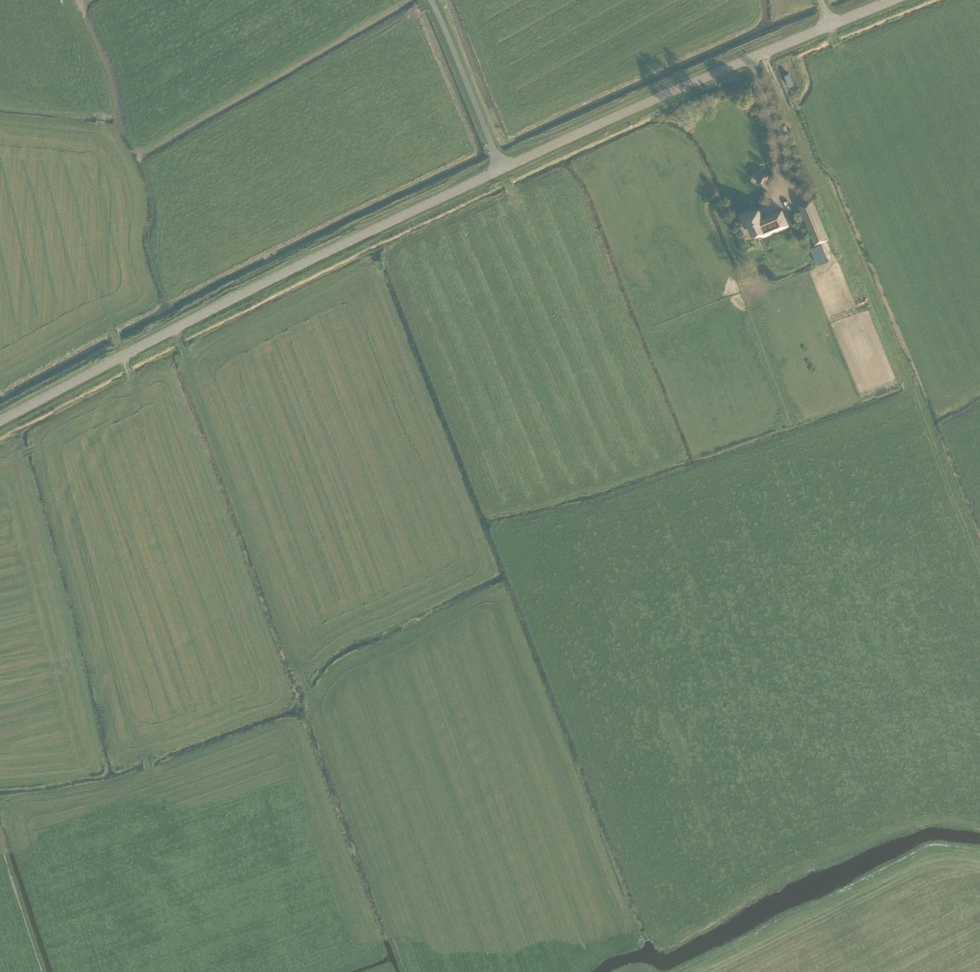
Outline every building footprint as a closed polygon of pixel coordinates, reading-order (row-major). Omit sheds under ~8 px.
[(829,239),(812,199),(798,205),(814,245),(829,239)] [(762,218),(758,209),(752,211),(752,209),(739,214),(745,225),(748,223),(752,230),(759,226),(762,232),(786,219),(781,210),(762,218)]
